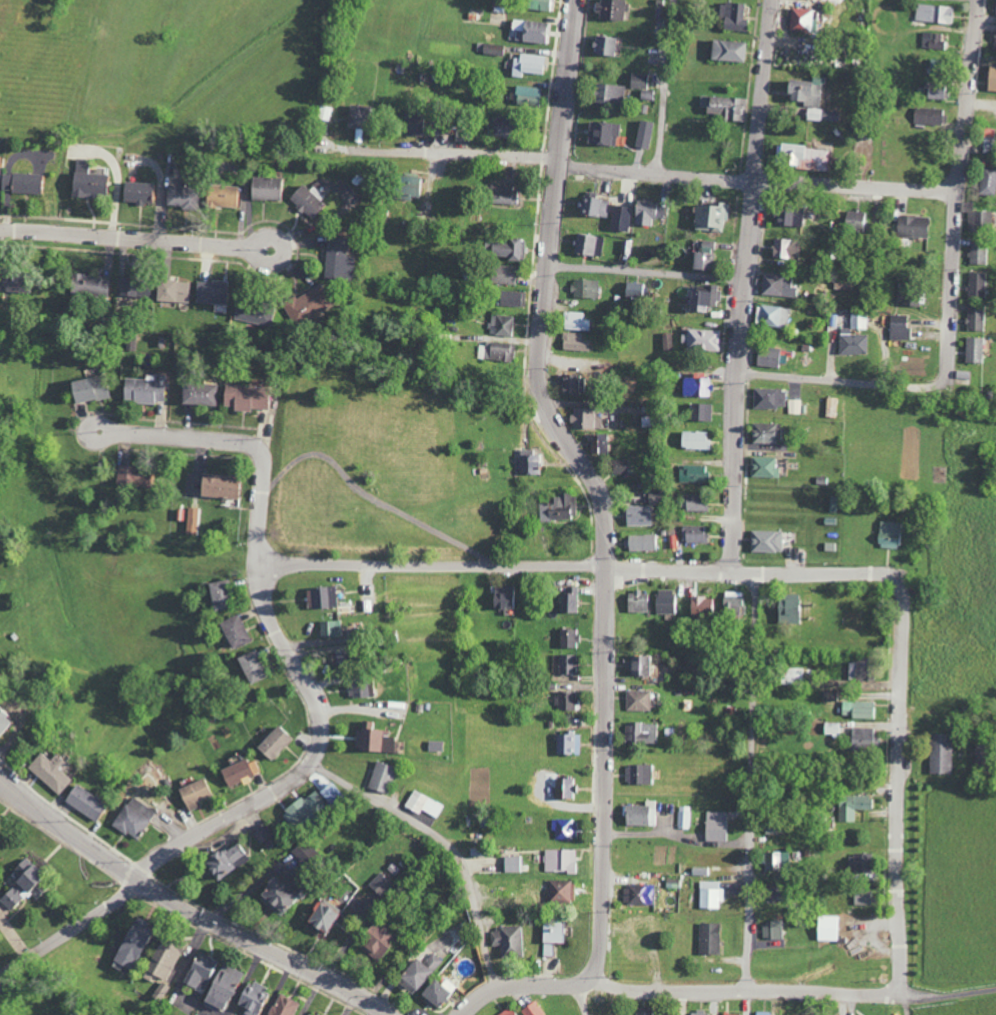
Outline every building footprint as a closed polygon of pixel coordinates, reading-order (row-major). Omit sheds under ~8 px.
[(548,12),(550,0),(525,0),(524,8),(548,12)] [(621,21),(624,0),(597,0),(594,17),(621,21)] [(720,29),(746,30),(746,19),(743,19),(743,3),(721,2),(720,29)] [(914,21),(952,22),(953,5),(915,4),(914,21)] [(789,29),(811,30),(812,8),(790,8),(789,29)] [(515,41),(545,42),(546,21),(511,20),(510,30),(515,30),(515,41)] [(920,48),(940,50),(942,34),(922,31),(920,48)] [(613,56),(615,37),(595,35),(593,54),(613,56)] [(710,60),(744,61),(745,41),(710,40),(710,60)] [(502,55),(503,45),(476,43),(476,53),(502,55)] [(542,74),(543,55),(512,54),(511,77),(522,77),(523,73),(542,74)] [(987,65),(985,90),(995,91),(995,66),(987,65)] [(646,88),(646,74),(629,73),(628,88),(646,88)] [(784,100),(803,101),(803,107),(821,107),(823,77),(811,76),(811,80),(785,79),(784,100)] [(594,102),(623,104),(624,85),(595,83),(594,102)] [(942,99),(941,83),(926,83),(926,100),(942,99)] [(538,87),(514,86),(513,105),(537,106),(538,87)] [(743,120),(745,99),(705,95),(703,117),(743,120)] [(346,128),(363,128),(364,105),(347,104),(346,128)] [(333,108),(318,105),(316,119),(330,121),(333,108)] [(943,125),(944,108),(913,107),(912,124),(943,125)] [(826,120),(826,109),(806,108),(806,119),(826,120)] [(419,116),(405,116),(404,134),(418,135),(419,116)] [(489,137),(503,138),(504,117),(490,117),(489,137)] [(618,124),(587,120),(584,143),(615,147),(618,124)] [(653,123),(639,120),(634,147),(648,150),(653,123)] [(993,128),(980,128),(981,154),(993,154),(993,128)] [(828,147),(777,145),(776,166),(827,169),(828,147)] [(995,181),(995,167),(981,165),(977,193),(994,196),(995,181)] [(105,197),(106,174),(70,173),(70,196),(105,197)] [(418,174),(395,173),(394,198),(416,199),(418,174)] [(1,192),(40,193),(40,175),(2,174),(1,192)] [(250,199),(279,200),(279,178),(251,177),(250,199)] [(148,205),(151,184),(123,180),(120,201),(148,205)] [(287,198),(311,221),(326,205),(320,200),(324,196),(313,186),(308,191),(301,184),(287,198)] [(165,207),(191,208),(192,186),(166,185),(165,207)] [(203,206),(238,207),(239,186),(204,185),(203,206)] [(515,204),(515,185),(489,185),(488,203),(515,204)] [(607,217),(608,199),(580,197),(579,215),(607,217)] [(661,219),(661,206),(652,206),(653,200),(634,199),(633,225),(649,226),(650,218),(661,219)] [(691,229),(723,233),(727,203),(712,201),(712,206),(694,204),(691,229)] [(609,229),(627,232),(631,208),(613,205),(609,229)] [(775,225),(802,225),(803,206),(775,206),(775,225)] [(864,230),(867,212),(845,209),(842,227),(864,230)] [(967,212),(968,230),(991,229),(990,211),(967,212)] [(929,238),(929,217),(898,216),(897,237),(929,238)] [(573,252),(598,258),(603,238),(577,233),(573,252)] [(348,235),(329,234),(327,278),(355,279),(356,258),(347,257),(348,235)] [(484,242),(484,256),(508,257),(508,261),(523,261),(523,238),(507,238),(507,242),(484,242)] [(798,240),(772,239),(771,258),(797,259),(798,240)] [(713,241),(700,240),(699,251),(712,252),(713,241)] [(988,264),(988,242),(969,243),(969,265),(988,264)] [(710,270),(711,253),(690,252),(690,269),(710,270)] [(489,283),(514,284),(514,266),(490,265),(489,283)] [(29,272),(0,271),(0,292),(28,293),(29,272)] [(984,298),(985,273),(968,273),(968,298),(984,298)] [(792,275),(762,275),(762,295),(796,296),(796,287),(791,287),(792,275)] [(107,297),(108,278),(71,276),(70,295),(107,297)] [(190,281),(155,280),(155,301),(189,302),(190,281)] [(597,281),(574,280),(573,298),(597,299),(597,281)] [(149,297),(148,281),(118,282),(118,298),(149,297)] [(226,283),(194,282),(194,303),(226,303),(226,283)] [(642,298),(644,283),(624,282),(623,295),(642,298)] [(284,303),(296,327),(334,308),(322,284),(284,303)] [(687,311),(702,312),(702,306),(717,307),(718,287),(688,286),(687,311)] [(524,292),(500,291),(499,306),(524,307),(524,292)] [(233,319),(271,327),(275,308),(237,299),(233,319)] [(787,329),(790,309),(758,304),(754,324),(787,329)] [(983,331),(984,306),(968,306),(967,330),(983,331)] [(584,319),(584,313),(562,312),(562,330),(590,330),(590,320),(584,319)] [(513,317),(490,314),(487,333),(509,337),(513,317)] [(908,340),(909,316),(891,315),(891,339),(908,340)] [(718,350),(719,330),(683,328),(682,348),(718,350)] [(579,332),(561,332),(560,350),(587,351),(588,340),(578,340),(579,332)] [(673,351),(672,332),(662,332),(662,351),(673,351)] [(867,334),(839,334),(839,353),(867,354),(867,334)] [(982,338),(965,337),(964,363),(981,363),(982,338)] [(485,360),(513,360),(513,343),(485,343),(485,360)] [(778,349),(757,347),(755,366),(776,368),(778,349)] [(154,380),(122,379),(121,402),(163,403),(164,375),(154,374),(154,380)] [(557,374),(557,392),(583,393),(584,375),(557,374)] [(70,404),(108,398),(104,376),(67,382),(70,404)] [(680,395),(708,396),(709,378),(681,377),(680,395)] [(179,405),(217,405),(218,384),(179,383),(179,405)] [(223,408),(266,410),(267,387),(224,386),(223,408)] [(783,408),(784,389),(754,388),(753,407),(783,408)] [(835,417),(836,398),(825,397),(825,417),(835,417)] [(801,400),(789,400),(789,414),(801,414),(801,400)] [(711,404),(690,403),(690,421),(710,422),(711,404)] [(593,408),(571,408),(571,429),(593,428),(593,408)] [(751,444),(777,444),(777,423),(751,423),(751,444)] [(708,432),(680,431),(680,449),(711,449),(711,440),(708,440),(708,432)] [(607,434),(589,434),(590,455),(607,454),(607,434)] [(539,475),(538,451),(519,452),(520,475),(539,475)] [(750,477),(778,478),(778,468),(774,468),(774,457),(750,457),(750,477)] [(627,460),(610,460),(610,474),(627,474),(627,460)] [(679,482),(706,482),(706,465),(679,465),(679,482)] [(114,486),(144,488),(145,467),(114,466),(114,486)] [(197,497),(237,498),(238,476),(198,474),(197,497)] [(538,522),(575,520),(574,494),(550,494),(551,504),(538,505),(538,522)] [(707,512),(707,495),(682,494),(681,511),(707,512)] [(650,506),(624,506),(625,526),(651,525),(650,506)] [(185,535),(197,535),(198,508),(186,508),(185,535)] [(899,523),(878,521),(876,547),(897,549),(899,523)] [(707,544),(707,526),(683,525),(682,543),(707,544)] [(781,531),(750,530),(749,552),(781,553),(781,531)] [(627,535),(627,551),(658,551),(658,535),(627,535)] [(207,583),(211,611),(231,608),(227,580),(207,583)] [(515,587),(491,586),(490,609),(514,610),(515,587)] [(336,608),(335,587),(305,589),(306,609),(336,608)] [(577,613),(576,587),(566,587),(567,593),(559,593),(560,614),(577,613)] [(675,589),(654,590),(655,614),(676,614),(675,589)] [(625,612),(645,613),(646,592),(626,592),(625,612)] [(741,592),(722,592),(721,616),(745,616),(745,606),(740,606),(741,592)] [(710,598),(689,597),(688,616),(710,617),(710,598)] [(250,640),(238,614),(218,623),(230,649),(250,640)] [(319,638),(340,637),(340,621),(318,622),(319,638)] [(578,648),(578,630),(560,629),(559,647),(578,648)] [(267,676),(254,650),(235,659),(248,685),(267,676)] [(345,654),(332,652),(331,665),(344,666),(345,654)] [(558,674),(575,674),(575,655),(559,655),(558,674)] [(648,656),(628,656),(627,676),(647,676),(648,656)] [(849,661),(848,680),(866,681),(866,662),(849,661)] [(781,684),(804,684),(803,668),(781,669),(781,684)] [(346,681),(347,698),(372,698),(371,681),(346,681)] [(649,690),(625,691),(626,712),(649,711),(649,690)] [(835,691),(821,690),(821,701),(835,701),(835,691)] [(575,711),(575,692),(556,692),(556,712),(575,711)] [(872,718),(873,702),(841,701),(840,717),(872,718)] [(0,712),(0,736),(10,718),(0,712)] [(392,753),(393,731),(372,730),(372,722),(361,721),(360,730),(356,730),(355,751),(392,753)] [(823,734),(831,734),(831,738),(840,738),(839,722),(823,723),(823,734)] [(656,743),(656,723),(626,724),(626,744),(656,743)] [(269,761),(290,739),(275,725),(254,747),(269,761)] [(850,750),(872,750),(873,728),(851,727),(850,750)] [(555,734),(555,754),(579,755),(580,733),(564,732),(564,735),(555,734)] [(949,774),(950,735),(928,734),(928,774),(949,774)] [(427,750),(441,751),(441,742),(428,741),(427,750)] [(26,767),(57,796),(71,780),(61,772),(67,766),(54,754),(48,761),(39,753),(26,767)] [(254,758),(219,769),(225,789),(251,781),(250,776),(259,773),(254,758)] [(368,790),(389,794),(394,766),(373,762),(368,790)] [(650,765),(625,765),(626,785),(651,784),(650,765)] [(186,812),(200,806),(198,801),(210,796),(202,778),(176,789),(186,812)] [(557,798),(572,800),(574,780),(559,778),(557,798)] [(325,803),(339,795),(332,782),(318,790),(325,803)] [(62,803),(94,821),(105,803),(73,785),(62,803)] [(311,790),(281,812),(294,829),(324,807),(311,790)] [(421,811),(436,818),(443,805),(412,790),(404,808),(419,815),(421,811)] [(870,796),(839,795),(839,822),(854,822),(855,809),(870,810),(870,796)] [(110,827),(138,841),(153,810),(131,798),(127,805),(122,803),(110,827)] [(644,806),(623,805),(623,826),(657,826),(657,801),(644,801),(644,806)] [(692,807),(678,806),(678,829),(692,829),(692,807)] [(728,812),(705,812),(704,841),(727,842),(728,812)] [(553,839),(575,839),(575,820),(553,819),(553,839)] [(251,829),(258,843),(271,838),(264,823),(251,829)] [(213,884),(249,860),(236,840),(200,864),(213,884)] [(577,850),(544,851),(545,873),(578,872),(577,850)] [(764,871),(789,870),(789,852),(760,853),(760,863),(764,863),(764,871)] [(867,855),(847,854),(847,874),(866,874),(867,855)] [(522,856),(503,857),(504,873),(522,872),(522,856)] [(36,888),(32,883),(41,875),(25,858),(13,869),(18,875),(13,880),(16,884),(0,899),(0,900),(10,911),(36,888)] [(367,886),(380,898),(392,885),(379,873),(367,886)] [(295,896),(289,890),(295,883),(285,874),(277,882),(272,877),(256,895),(278,915),(295,896)] [(574,904),(574,882),(549,881),(548,903),(574,904)] [(699,909),(721,909),(722,882),(699,882),(699,909)] [(654,885),(624,884),(624,904),(653,905),(654,885)] [(777,902),(778,884),(765,884),(764,901),(777,902)] [(852,905),(871,906),(871,892),(852,891),(852,905)] [(325,935),(339,909),(319,898),(304,924),(325,935)] [(837,941),(838,917),(819,916),(818,940),(837,941)] [(129,971),(149,925),(132,917),(110,966),(118,970),(120,967),(129,971)] [(563,922),(543,921),(542,956),(553,956),(553,943),(562,943),(563,922)] [(762,921),(762,939),(782,940),(782,922),(762,921)] [(393,939),(374,922),(355,943),(374,960),(393,939)] [(719,924),(699,924),(699,955),(718,955),(719,924)] [(492,947),(500,947),(500,957),(522,956),(521,927),(492,928),(492,947)] [(165,982),(184,945),(163,934),(141,978),(147,982),(151,975),(165,982)] [(181,983),(202,993),(217,962),(195,952),(181,983)] [(423,964),(433,972),(442,961),(432,953),(423,964)] [(430,973),(415,958),(394,981),(410,995),(430,973)] [(199,1002),(219,1012),(240,973),(220,962),(199,1002)] [(441,985),(432,979),(419,996),(437,1010),(454,985),(445,979),(441,985)] [(262,986),(241,982),(238,1007),(243,1008),(242,1014),(258,1014),(262,986)] [(276,994),(268,1014),(292,1014),(297,1002),(276,994)] [(536,1000),(521,1010),(524,1014),(543,1014),(545,1014),(536,1000)]
